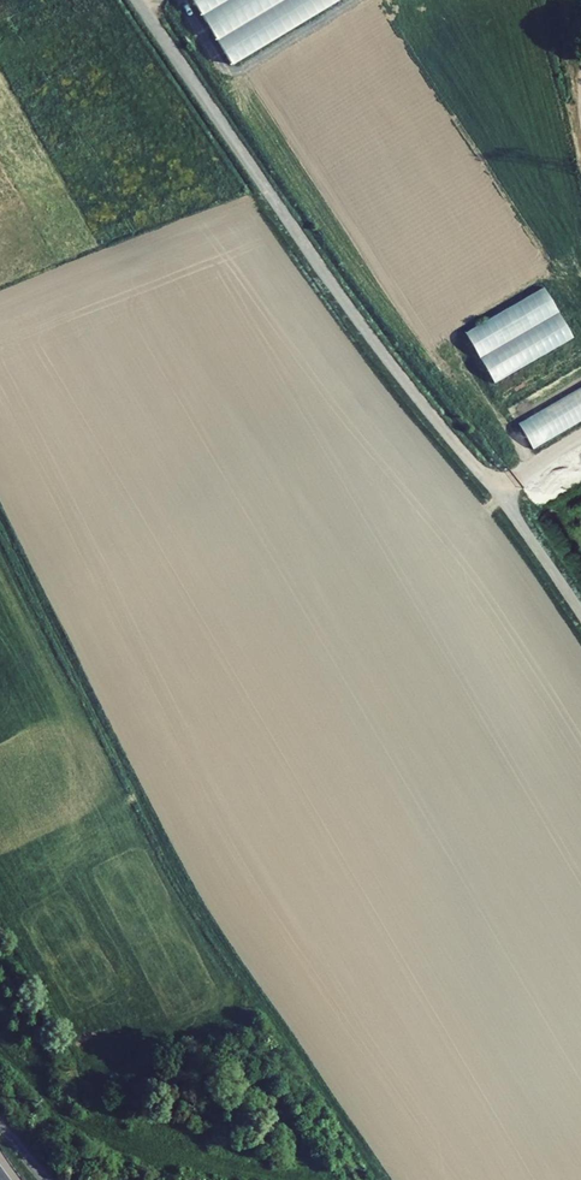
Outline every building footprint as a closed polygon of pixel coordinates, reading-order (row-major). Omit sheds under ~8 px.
[(230,64),(337,0),(193,0),(230,64)]
